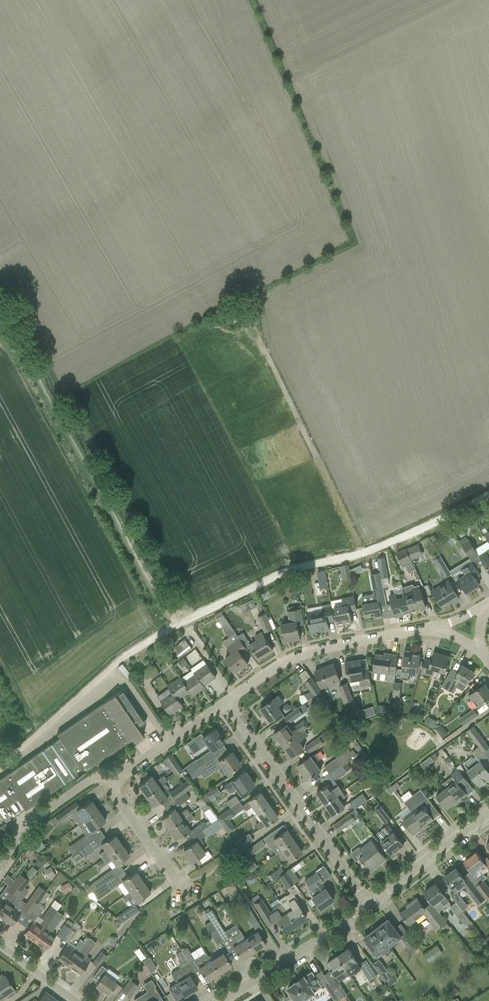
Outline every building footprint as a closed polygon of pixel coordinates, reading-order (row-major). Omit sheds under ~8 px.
[(461,544),(470,558),(476,554),(468,540),(461,544)] [(418,543),(406,549),(410,558),(416,555),(414,551),(420,548),(418,543)] [(410,558),(406,549),(396,553),(400,562),(410,558)] [(480,556),(488,570),(488,550),(480,556)] [(434,560),(445,577),(451,573),(440,556),(434,560)] [(384,557),(377,558),(380,573),(381,578),(388,577),(386,567),(384,557)] [(464,575),(458,579),(466,593),(479,585),(473,575),(479,572),(471,559),(459,567),(464,575)] [(340,566),(343,579),(351,578),(348,564),(340,566)] [(361,597),(362,602),(363,607),(365,617),(374,615),(374,619),(383,617),(380,606),(386,605),(385,595),(383,587),(381,578),(380,573),(371,575),(373,585),(374,594),(361,597)] [(433,592),(436,597),(441,606),(451,600),(452,601),(459,597),(449,582),(433,592)] [(405,592),(404,592),(411,612),(426,608),(419,587),(414,589),(413,586),(405,588),(404,588),(405,592)] [(411,612),(404,592),(390,596),(396,617),(411,612)] [(342,599),(343,607),(334,608),(338,626),(352,623),(350,611),(357,609),(354,597),(342,599)] [(307,614),(309,624),(311,633),(329,630),(327,622),(335,621),(332,607),(331,603),(322,605),(323,611),(307,614)] [(298,626),(305,624),(302,609),(287,612),(289,624),(282,625),(285,641),(300,638),(298,626)] [(258,617),(265,633),(274,629),(266,613),(258,617)] [(224,629),(228,635),(229,637),(236,633),(223,615),(217,618),(225,629),(224,629)] [(237,636),(240,639),(247,649),(251,646),(259,659),(273,650),(262,634),(255,638),(258,642),(251,645),(243,632),(237,636)] [(247,649),(240,639),(227,648),(232,655),(226,659),(235,672),(241,667),(242,668),(248,663),(241,653),(247,649)] [(401,679),(408,680),(408,672),(418,673),(420,655),(411,653),(411,651),(405,650),(401,679)] [(420,673),(432,676),(434,670),(445,673),(450,657),(433,652),(431,660),(424,658),(420,673)] [(374,664),(373,671),(388,673),(387,677),(395,678),(397,665),(398,655),(388,654),(388,656),(375,654),(374,664)] [(183,658),(178,662),(181,667),(187,663),(183,658)] [(348,672),(350,681),(359,680),(360,686),(371,685),(369,668),(363,669),(361,659),(345,662),(346,672),(348,672)] [(194,672),(195,674),(204,686),(216,677),(206,664),(194,672)] [(315,671),(319,680),(321,688),(340,681),(333,664),(315,671)] [(442,686),(453,693),(457,687),(463,690),(466,684),(467,685),(475,672),(462,665),(456,675),(450,671),(442,686)] [(195,674),(183,682),(189,691),(193,696),(205,687),(204,686),(195,674)] [(168,686),(173,692),(178,699),(189,691),(183,682),(180,678),(168,686)] [(312,693),(304,696),(307,700),(314,696),(320,691),(311,678),(304,682),(312,693)] [(392,700),(399,700),(401,684),(394,683),(392,700)] [(338,687),(344,702),(352,699),(346,684),(338,687)] [(485,684),(469,696),(477,707),(488,698),(488,690),(485,684)] [(4,808),(17,799),(25,810),(82,771),(83,773),(85,771),(134,737),(136,740),(143,736),(137,727),(146,722),(123,689),(57,734),(59,738),(0,779),(0,815),(5,822),(11,818),(4,808)] [(178,699),(173,692),(161,701),(170,714),(182,706),(178,699)] [(260,709),(269,722),(284,712),(279,705),(282,703),(278,696),(260,709)] [(284,717),(288,723),(301,714),(297,707),(284,717)] [(459,719),(464,725),(478,716),(473,709),(459,719)] [(429,717),(425,724),(432,728),(436,721),(429,717)] [(278,738),(283,745),(303,731),(303,730),(309,726),(304,719),(289,729),(286,725),(273,734),(277,739),(278,738)] [(413,726),(406,744),(422,751),(430,733),(413,726)] [(479,747),(488,761),(488,747),(473,727),(467,731),(479,747)] [(200,733),(186,744),(193,754),(206,745),(210,751),(216,747),(224,742),(214,729),(203,737),(200,733)] [(303,731),(283,745),(288,752),(286,753),(290,758),(303,749),(298,741),(307,735),(303,731)] [(304,747),(309,753),(322,744),(322,743),(327,739),(323,734),(304,747)] [(484,765),(488,762),(488,761),(479,747),(473,751),(476,756),(473,758),(472,757),(464,763),(465,765),(468,770),(480,786),(488,779),(488,772),(484,765)] [(324,766),(329,773),(342,765),(341,764),(356,754),(353,750),(351,752),(349,749),(324,766)] [(208,751),(195,760),(199,766),(205,762),(212,757),(208,751)] [(199,766),(196,768),(203,777),(211,771),(220,765),(226,774),(232,770),(240,764),(231,752),(220,759),(216,754),(212,757),(205,762),(199,766)] [(321,770),(315,763),(320,759),(316,753),(311,757),(311,756),(298,766),(308,780),(321,770)] [(164,759),(170,767),(176,775),(182,770),(176,762),(171,754),(164,759)] [(430,757),(424,761),(427,765),(433,761),(430,757)] [(342,765),(329,773),(334,779),(346,771),(342,765)] [(456,780),(446,788),(458,804),(462,800),(461,798),(467,794),(462,788),(469,783),(458,769),(451,774),(456,780)] [(235,787),(240,794),(254,784),(245,771),(231,781),(224,786),(229,792),(235,787)] [(138,786),(145,796),(159,787),(159,786),(167,781),(163,775),(155,781),(151,775),(145,780),(146,781),(138,786)] [(170,794),(175,800),(185,793),(184,792),(192,787),(187,781),(170,793),(170,794)] [(317,792),(325,804),(341,792),(333,781),(317,792)] [(170,793),(163,784),(159,787),(145,796),(153,806),(160,801),(161,802),(167,798),(166,797),(170,794),(170,793)] [(206,793),(209,799),(219,792),(215,786),(206,793)] [(458,804),(446,788),(437,795),(447,809),(453,804),(454,806),(458,804)] [(405,801),(414,813),(426,828),(429,826),(427,824),(433,819),(427,811),(434,806),(421,789),(405,801)] [(341,792),(325,804),(333,815),(344,807),(340,801),(345,798),(341,792)] [(185,793),(175,800),(178,805),(189,797),(185,793)] [(252,806),(257,813),(269,805),(260,793),(248,801),(242,806),(245,811),(252,806)] [(362,794),(349,803),(354,810),(367,801),(362,794)] [(196,801),(200,807),(205,803),(202,797),(196,801)] [(84,820),(85,821),(98,811),(91,801),(83,806),(82,805),(80,807),(76,801),(55,816),(59,821),(76,809),(81,816),(75,820),(79,824),(84,820)] [(205,803),(200,807),(203,812),(209,808),(205,803)] [(269,805),(257,813),(262,820),(255,824),(259,829),(265,825),(266,825),(277,817),(269,805)] [(375,811),(384,823),(390,819),(381,806),(375,811)] [(216,817),(221,823),(222,825),(227,821),(228,818),(234,814),(230,807),(216,817)] [(161,819),(168,829),(190,813),(186,808),(178,814),(174,808),(168,812),(169,813),(161,819)] [(354,810),(334,824),(339,831),(359,817),(354,810)] [(98,811),(85,821),(93,832),(99,828),(98,826),(105,821),(98,811)] [(190,813),(168,829),(176,839),(183,834),(184,835),(190,831),(185,823),(193,818),(190,813)] [(426,828),(414,813),(403,821),(414,834),(420,830),(421,832),(426,828)] [(192,829),(196,834),(217,819),(215,816),(204,823),(203,821),(192,829)] [(217,819),(196,834),(192,837),(195,842),(184,850),(192,862),(204,853),(199,846),(204,843),(201,839),(210,832),(212,833),(222,826),(217,819)] [(5,823),(1,826),(4,831),(9,827),(5,823)] [(382,830),(388,838),(382,842),(392,855),(404,845),(388,825),(382,830)] [(277,844),(281,850),(294,841),(286,830),(280,834),(276,829),(263,838),(267,845),(268,846),(270,847),(271,847),(272,846),(277,844)] [(74,843),(79,850),(94,839),(89,832),(74,843)] [(234,843),(239,850),(253,840),(248,833),(234,843)] [(99,853),(103,859),(122,845),(115,835),(107,840),(107,839),(100,843),(105,850),(99,853)] [(94,839),(79,850),(84,857),(99,847),(94,839)] [(40,840),(33,845),(38,851),(44,846),(40,840)] [(245,851),(248,856),(265,845),(261,840),(245,851)] [(386,859),(372,840),(355,852),(370,871),(386,859)] [(294,841),(281,850),(289,861),(302,852),(294,841)] [(122,845),(103,859),(106,863),(112,859),(117,866),(123,862),(122,861),(129,855),(122,845)] [(230,849),(233,853),(238,850),(234,845),(230,849)] [(475,875),(487,866),(488,869),(488,860),(487,857),(483,860),(476,852),(464,861),(475,875)] [(248,863),(246,865),(250,871),(256,867),(252,861),(248,863)] [(32,866),(24,875),(25,877),(26,877),(29,880),(37,870),(32,866)] [(278,876),(278,877),(284,873),(280,867),(269,875),(273,880),(278,876)] [(50,868),(46,870),(51,877),(55,875),(50,868)] [(290,868),(285,872),(292,882),(298,879),(290,868)] [(449,871),(444,875),(445,876),(444,877),(450,885),(455,891),(456,893),(457,892),(464,886),(478,904),(485,899),(475,887),(466,875),(463,877),(462,876),(456,868),(450,872),(449,871)] [(86,884),(83,886),(88,895),(93,892),(104,884),(110,880),(116,875),(111,869),(99,878),(87,886),(86,884)] [(121,880),(129,891),(143,882),(136,872),(128,877),(128,876),(121,880)] [(284,873),(278,877),(285,886),(292,882),(285,872),(284,873)] [(246,876),(245,879),(246,882),(250,883),(255,880),(256,876),(254,873),(251,873),(246,876)] [(305,881),(311,890),(315,888),(318,892),(312,897),(320,909),(333,900),(321,883),(323,882),(316,873),(305,881)] [(16,896),(17,896),(29,880),(21,874),(8,890),(11,892),(4,901),(0,898),(0,918),(16,896)] [(104,884),(93,892),(98,899),(115,887),(110,880),(104,884)] [(483,880),(475,886),(485,899),(488,896),(488,888),(483,880)] [(129,891),(122,896),(125,901),(132,896),(138,903),(144,899),(143,897),(150,892),(143,882),(129,891)] [(60,886),(64,894),(71,890),(67,883),(60,886)] [(440,900),(444,905),(449,901),(435,884),(424,892),(434,905),(440,900)] [(31,911),(39,901),(45,891),(39,887),(23,910),(29,914),(31,911)] [(291,901),(283,906),(295,925),(306,918),(298,906),(300,905),(296,898),(292,892),(286,895),(291,901)] [(453,898),(456,902),(461,909),(466,905),(457,894),(453,898)] [(0,918),(0,920),(5,924),(7,922),(12,925),(21,913),(15,909),(22,900),(17,896),(16,896),(0,918)] [(295,925),(283,906),(271,914),(260,898),(253,903),(263,919),(268,927),(277,921),(284,932),(295,925)] [(410,906),(401,913),(409,924),(423,913),(436,930),(446,922),(432,903),(425,908),(417,898),(409,904),(410,906)] [(39,901),(31,911),(37,916),(44,905),(39,901)] [(461,909),(456,902),(450,906),(464,925),(470,921),(461,909)] [(115,917),(121,923),(139,911),(134,904),(115,917)] [(30,925),(24,934),(35,942),(45,927),(56,911),(50,906),(48,909),(39,921),(41,922),(38,926),(32,922),(30,925)] [(244,912),(251,924),(257,921),(249,908),(244,912)] [(45,927),(35,942),(46,950),(52,941),(55,938),(49,933),(51,931),(62,915),(56,911),(45,927)] [(205,914),(210,921),(222,942),(228,938),(216,918),(215,919),(213,916),(212,916),(209,911),(205,914)] [(56,935),(63,939),(74,924),(73,923),(67,920),(56,935)] [(378,928),(376,929),(391,948),(398,943),(396,941),(401,937),(395,929),(396,928),(392,923),(391,924),(388,920),(384,923),(382,923),(378,926),(378,928)] [(222,942),(210,921),(204,925),(217,945),(222,942)] [(74,924),(63,939),(68,943),(80,926),(74,922),(73,923),(74,924)] [(391,948),(376,929),(375,930),(373,930),(369,933),(369,935),(364,938),(368,942),(366,943),(374,954),(376,953),(377,955),(382,952),(384,954),(391,948)] [(245,939),(240,931),(232,936),(233,939),(229,941),(241,960),(253,952),(245,939)] [(257,932),(245,939),(253,952),(265,944),(257,932)] [(402,939),(412,952),(418,947),(409,934),(402,939)] [(89,962),(91,959),(87,956),(96,943),(88,938),(85,943),(79,951),(80,951),(69,966),(80,974),(86,966),(89,962)] [(58,958),(69,966),(80,951),(79,951),(85,943),(80,939),(72,950),(66,946),(58,958)] [(187,947),(181,951),(188,963),(194,959),(187,947)] [(425,956),(429,962),(442,953),(438,947),(425,956)] [(349,949),(338,956),(350,975),(356,971),(361,968),(359,964),(349,949)] [(92,962),(98,967),(106,955),(100,951),(92,962)] [(181,951),(176,954),(181,962),(177,964),(181,970),(172,975),(177,984),(169,988),(176,1000),(177,1000),(179,1000),(184,998),(184,995),(197,987),(192,979),(196,975),(189,965),(188,963),(181,951)] [(210,961),(211,960),(205,952),(198,957),(199,959),(194,962),(207,981),(219,973),(210,961)] [(223,953),(211,960),(210,961),(219,973),(231,966),(223,953)] [(350,975),(338,956),(327,963),(339,982),(344,979),(350,975)] [(143,961),(150,972),(156,968),(149,957),(143,961)] [(390,979),(386,973),(388,972),(379,959),(373,963),(385,982),(390,979)] [(369,980),(377,975),(367,960),(359,964),(361,968),(369,980)] [(96,985),(109,995),(117,983),(104,974),(108,970),(102,965),(93,977),(99,981),(96,985)] [(320,986),(312,973),(305,977),(304,976),(296,981),(296,983),(288,988),(292,995),(284,999),(285,1000),(297,1000),(305,996),(306,998),(314,993),(313,991),(320,986)] [(4,977),(2,974),(0,976),(0,1000),(15,990),(5,976),(4,977)] [(122,990),(131,996),(139,985),(129,979),(122,990)] [(340,999),(340,998),(345,995),(345,996),(347,995),(342,987),(340,989),(335,980),(330,983),(340,999)] [(154,987),(134,1000),(135,1000),(163,1000),(154,987)] [(45,991),(38,1000),(59,1000),(45,991)]
